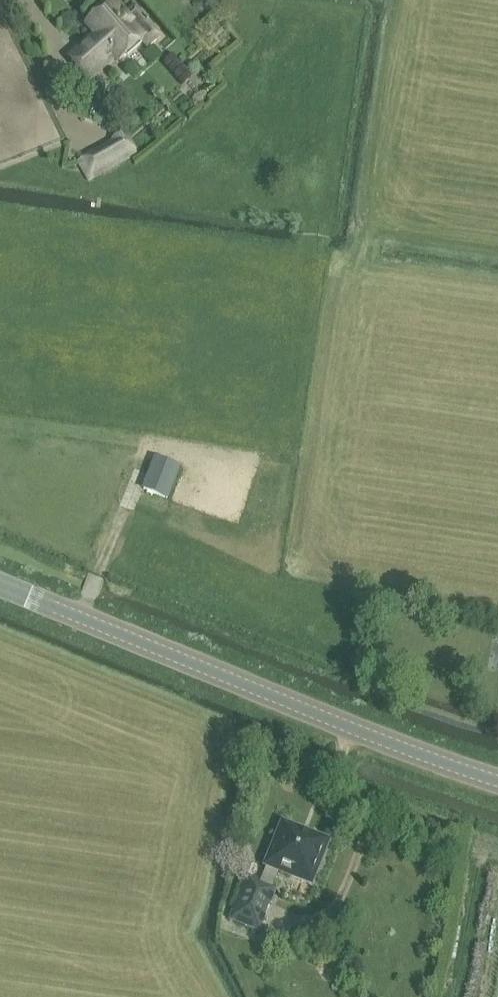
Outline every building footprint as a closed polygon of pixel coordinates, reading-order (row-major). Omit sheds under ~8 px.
[(71,59),(89,80),(117,56),(121,61),(143,41),(149,48),(162,37),(136,7),(126,17),(114,3),(89,25),(98,35),(71,59)] [(78,161),(88,180),(136,154),(124,132),(110,139),(112,143),(78,161)] [(145,489),(166,497),(187,443),(171,437),(167,448),(171,449),(170,452),(160,449),(145,489)] [(227,922),(258,935),(275,891),(271,890),(277,874),(310,888),(327,846),(282,828),(259,885),(245,879),(227,922)]
